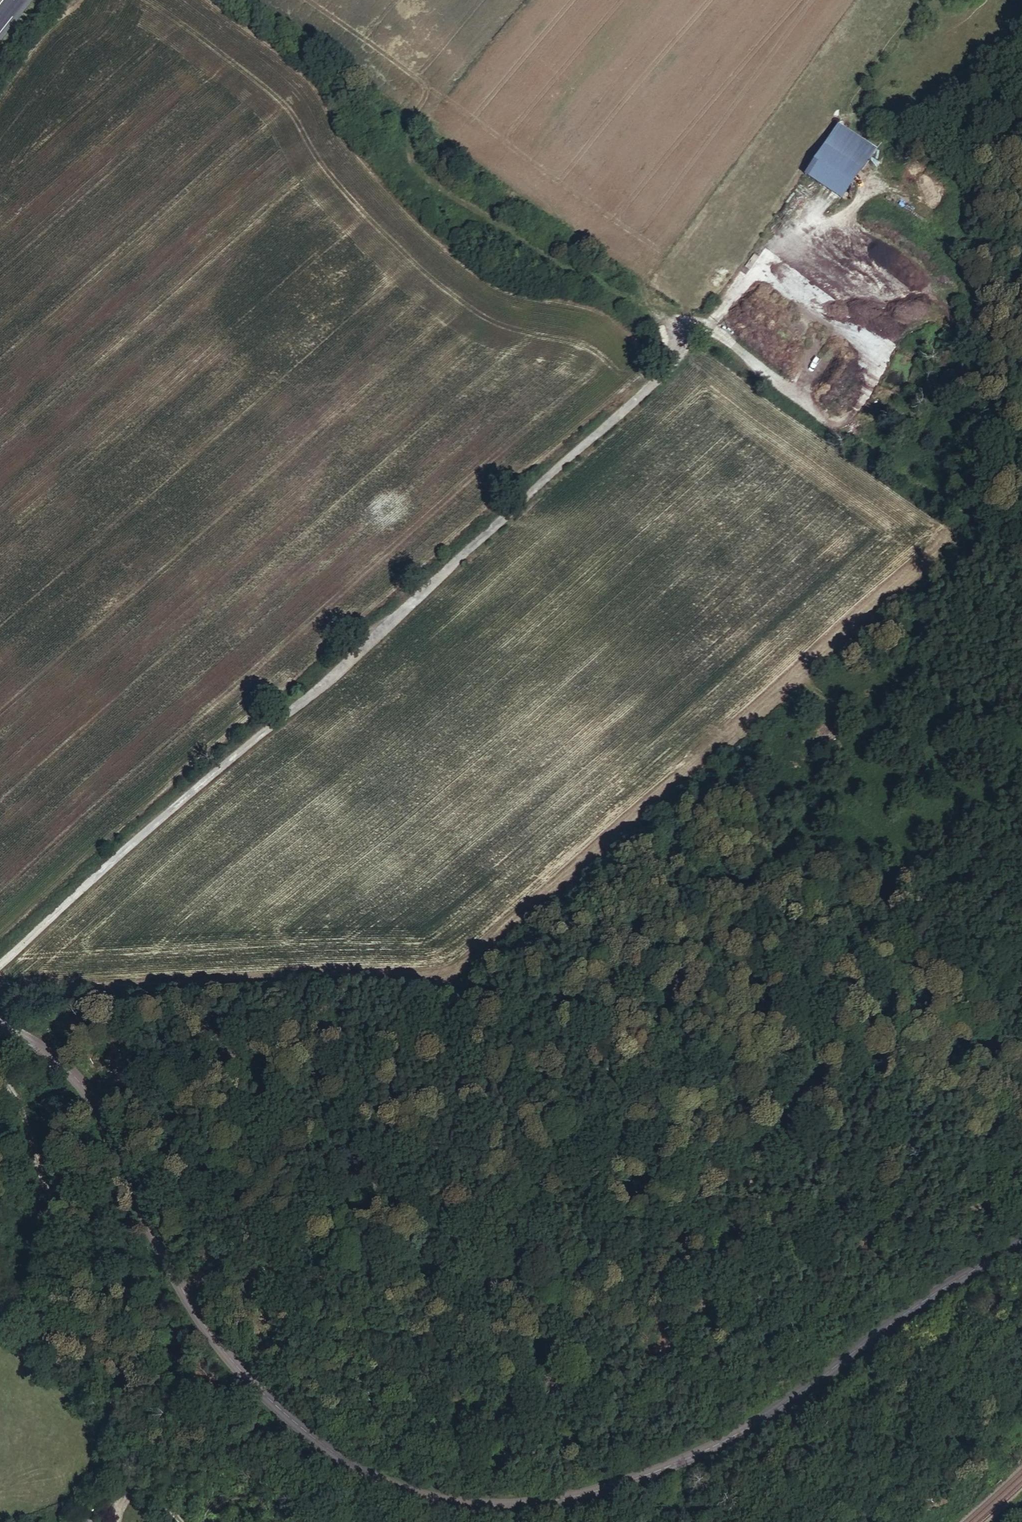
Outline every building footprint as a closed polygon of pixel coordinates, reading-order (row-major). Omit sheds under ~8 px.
[(838,121),(806,172),(841,198),(853,182),(865,165),(877,148),(838,121)]
